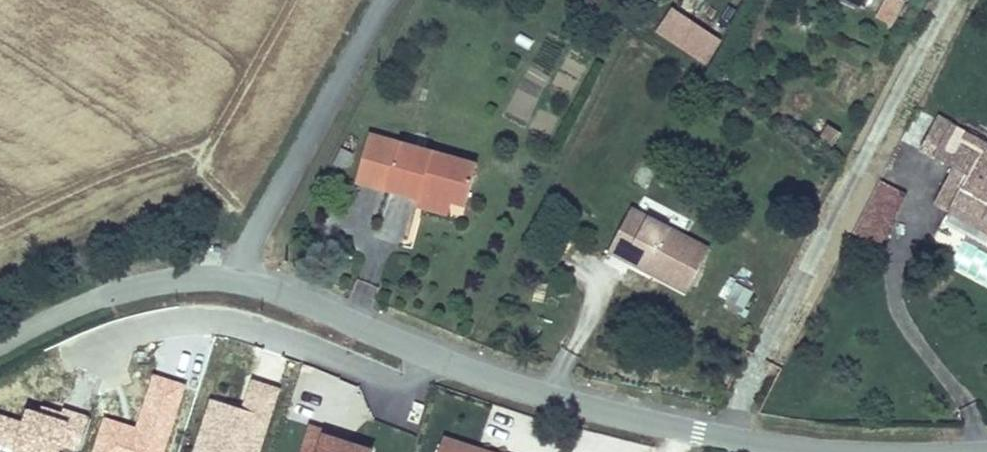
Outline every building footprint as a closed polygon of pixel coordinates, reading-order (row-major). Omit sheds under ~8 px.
[(901,0),(887,0),(877,20),(892,28),(905,2),(901,0)] [(706,67),(721,44),(671,10),(655,33),(706,67)] [(934,208),(986,236),(986,144),(937,118),(919,154),(953,172),(934,208)] [(355,187),(385,195),(398,145),(399,144),(369,136),(355,187)] [(465,210),(477,167),(398,145),(385,195),(416,203),(414,210),(447,219),(451,206),(465,210)] [(882,183),(858,229),(880,241),(905,194),(882,183)] [(399,244),(413,207),(393,200),(379,236),(399,244)] [(686,295),(710,249),(632,210),(613,249),(664,274),(660,281),(686,295)] [(609,256),(660,281),(664,274),(613,249),(609,256)] [(744,317),(756,292),(728,279),(716,305),(744,317)] [(324,437),(325,432),(308,426),(299,451),(369,451),(324,437)] [(444,440),(440,451),(482,451),(444,440)]
